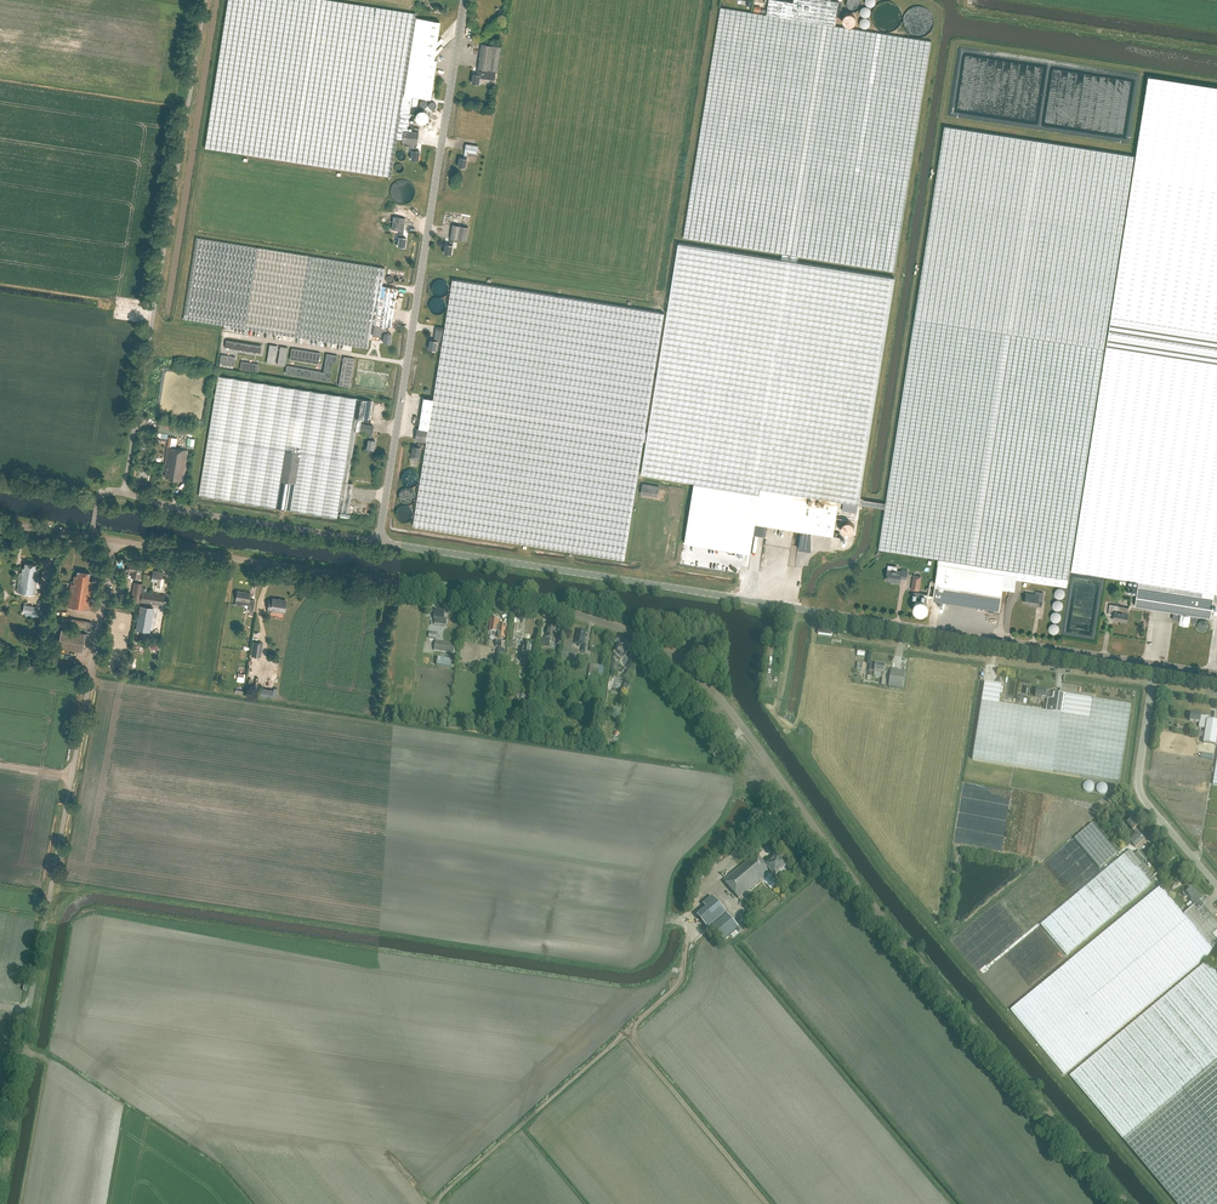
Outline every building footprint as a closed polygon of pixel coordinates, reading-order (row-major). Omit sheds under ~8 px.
[(396,138),(402,139),(403,130),(407,130),(412,96),(403,95),(409,57),(415,18),(416,13),(332,0),(228,0),(205,148),(390,177),(391,169),(396,138)] [(642,474),(644,474),(694,482),(760,493),(761,488),(839,500),(858,503),(885,508),(886,503),(859,499),(881,365),(896,271),(894,271),(932,41),(834,25),(836,14),(840,14),(842,3),(838,2),(826,0),(794,0),(793,3),(777,0),(765,0),(765,3),(768,3),(767,15),(721,7),(684,238),(680,237),(667,313),(665,330),(642,469),(642,474)] [(885,31),(886,32),(887,32),(889,32),(890,31),(891,31),(893,31),(894,30),(895,30),(896,29),(897,28),(898,27),(899,26),(900,25),(901,24),(901,23),(902,22),(902,20),(902,19),(903,18),(903,16),(903,15),(902,14),(902,12),(902,11),(901,10),(901,9),(900,8),(899,7),(898,6),(897,5),(896,4),(895,3),(894,3),(893,2),(891,2),(890,1),(889,1),(887,1),(886,1),(885,1),(884,2),(882,2),(881,3),(880,3),(879,4),(878,5),(877,6),(876,7),(875,8),(874,9),(874,10),(873,11),(873,12),(873,14),(872,15),(872,16),(872,18),(872,19),(873,20),(873,22),(874,23),(874,24),(875,25),(876,26),(877,27),(878,28),(879,29),(880,30),(881,30),(882,31),(884,31),(885,31)] [(916,36),(917,37),(919,37),(920,37),(921,36),(923,36),(924,36),(925,35),(927,35),(928,34),(929,33),(930,32),(931,31),(931,30),(932,29),(933,28),(933,26),(934,25),(934,24),(934,23),(934,21),(934,20),(934,19),(934,17),(933,16),(933,15),(932,13),(931,12),(931,11),(930,10),(929,9),(928,9),(927,8),(925,7),(924,7),(923,6),(922,6),(920,6),(919,6),(917,6),(916,6),(915,6),(914,7),(912,7),(911,8),(910,9),(909,9),(908,10),(907,11),(906,12),(905,13),(905,15),(904,16),(904,17),(904,19),(903,20),(903,21),(903,23),(904,24),(904,25),(904,26),(905,28),(905,29),(906,30),(907,31),(908,32),(909,33),(910,34),(911,35),(912,35),(914,36),(915,36),(916,36)] [(843,19),(843,20),(843,21),(844,22),(844,23),(845,24),(846,25),(847,25),(847,26),(848,26),(850,26),(851,26),(852,25),(853,25),(854,24),(855,24),(855,23),(856,22),(856,21),(856,20),(856,19),(856,18),(856,17),(855,16),(855,15),(854,15),(853,14),(852,13),(851,13),(850,13),(849,13),(847,13),(847,14),(846,14),(845,15),(844,16),(844,17),(843,18),(843,19)] [(434,59),(440,21),(415,18),(409,57),(403,95),(412,96),(430,99),(436,60),(434,59)] [(495,80),(496,71),(498,72),(501,47),(495,46),(487,45),(482,44),(477,75),(473,74),(472,83),(479,84),(480,78),(495,80)] [(1133,176),(1106,348),(1094,425),(1071,571),(1138,581),(1214,593),(1216,594),(1216,87),(1148,76),(1133,176)] [(421,121),(422,122),(423,122),(424,121),(425,121),(426,121),(426,120),(427,119),(428,118),(428,117),(428,116),(428,115),(428,114),(427,113),(427,112),(426,111),(425,110),(424,110),(423,110),(422,110),(421,110),(420,110),(419,110),(419,111),(418,111),(417,112),(417,113),(416,114),(416,115),(416,116),(416,117),(416,118),(417,118),(417,119),(417,120),(418,120),(419,121),(420,121),(421,121)] [(885,508),(879,549),(939,558),(1017,570),(1068,578),(1104,348),(1134,155),(945,125),(915,318),(886,503),(885,508)] [(418,132),(407,130),(403,130),(402,139),(402,141),(403,141),(403,145),(413,147),(412,150),(410,158),(418,160),(419,151),(415,150),(416,144),(417,144),(418,132)] [(468,152),(477,153),(478,146),(466,144),(464,158),(460,157),(458,166),(466,167),(467,159),(468,152)] [(401,162),(402,162),(403,162),(404,161),(405,161),(405,160),(406,160),(406,159),(407,159),(407,158),(407,157),(407,156),(407,155),(407,154),(407,153),(406,153),(406,152),(405,151),(404,151),(403,151),(402,150),(401,151),(400,151),(399,151),(398,151),(398,152),(397,153),(397,154),(396,154),(396,155),(396,156),(396,157),(396,158),(397,158),(397,159),(397,160),(398,160),(398,161),(399,161),(400,161),(401,162)] [(398,174),(399,174),(400,174),(401,174),(402,174),(403,173),(403,172),(404,172),(405,171),(405,170),(405,169),(405,168),(405,167),(405,166),(404,166),(404,165),(403,164),(402,164),(401,163),(400,163),(399,163),(398,163),(397,163),(397,164),(396,164),(395,164),(395,165),(395,166),(394,166),(394,167),(394,168),(394,169),(394,170),(394,171),(395,171),(395,172),(396,173),(397,173),(398,174)] [(401,204),(402,204),(403,204),(404,204),(405,204),(406,204),(407,204),(408,203),(409,203),(410,202),(411,201),(412,201),(412,200),(413,199),(414,198),(414,197),(415,196),(415,195),(415,194),(415,193),(415,192),(415,191),(415,190),(415,189),(415,188),(414,187),(414,186),(413,185),(412,184),(412,183),(411,182),(410,182),(409,181),(408,180),(407,180),(406,180),(405,180),(404,179),(403,179),(402,179),(401,180),(400,180),(399,180),(398,180),(397,181),(396,182),(395,182),(394,183),(393,184),(393,185),(392,186),(391,187),(391,188),(391,189),(390,190),(390,191),(390,192),(390,193),(390,194),(391,195),(391,196),(391,197),(392,198),(393,199),(393,200),(394,201),(395,201),(396,202),(397,203),(398,203),(399,204),(400,204),(401,204)] [(406,238),(402,237),(405,219),(393,217),(391,229),(400,230),(399,237),(397,246),(404,247),(406,238)] [(453,245),(454,239),(466,241),(468,227),(453,224),(449,244),(446,244),(444,253),(451,254),(453,245)] [(372,328),(384,330),(384,332),(390,333),(391,331),(391,329),(391,327),(397,288),(382,285),(384,268),(200,238),(197,238),(184,318),(369,348),(372,328)] [(426,443),(413,525),(624,559),(638,473),(643,441),(645,431),(664,313),(663,313),(453,279),(434,399),(426,443)] [(442,342),(444,327),(437,326),(434,340),(430,340),(428,349),(436,350),(437,341),(442,342)] [(384,332),(383,342),(390,343),(391,334),(390,333),(384,332)] [(225,347),(232,348),(233,341),(226,340),(225,347)] [(239,349),(240,342),(233,341),(232,348),(239,349)] [(247,343),(240,342),(239,349),(246,350),(247,343)] [(247,343),(246,350),(253,352),(254,345),(247,343)] [(253,352),(260,353),(261,346),(254,345),(253,352)] [(269,345),(268,351),(268,353),(276,355),(277,346),(269,345)] [(279,355),(286,357),(288,348),(280,347),(279,355)] [(299,349),(295,349),(292,348),(290,359),(297,360),(299,349)] [(299,349),(297,360),(304,361),(306,351),(299,349)] [(311,362),(313,352),(306,351),(304,361),(311,362)] [(319,364),(320,353),(313,352),(311,362),(319,364)] [(276,355),(268,353),(266,362),(274,364),(276,355)] [(220,354),(218,365),(231,367),(232,362),(225,361),(226,355),(220,354)] [(325,365),(332,366),(332,363),(336,363),(337,356),(334,355),(327,354),(325,365)] [(286,357),(279,355),(277,364),(285,365),(286,357)] [(358,356),(352,387),(363,389),(368,357),(358,356)] [(344,357),(342,364),(353,366),(354,358),(344,357)] [(259,364),(241,362),(240,369),(258,371),(259,364)] [(353,366),(342,364),(341,371),(352,373),(353,366)] [(301,372),(301,369),(286,366),(285,373),(296,375),(297,372),(301,372)] [(312,371),(301,369),(301,372),(297,372),(296,375),(311,378),(312,371)] [(331,370),(324,369),(323,373),(322,380),(329,381),(331,370)] [(322,380),(323,373),(312,371),(311,378),(322,380)] [(352,373),(341,371),(340,378),(351,380),(352,373)] [(356,430),(359,431),(360,423),(361,424),(361,419),(368,420),(371,400),(356,398),(219,376),(217,383),(205,459),(202,478),(199,495),(337,517),(338,510),(348,512),(350,502),(353,482),(348,482),(356,430)] [(349,387),(351,380),(340,378),(339,385),(349,387)] [(411,458),(411,460),(418,461),(418,459),(419,455),(421,446),(420,446),(421,442),(426,443),(434,399),(424,397),(419,428),(417,428),(415,440),(418,440),(417,447),(413,446),(412,454),(411,458)] [(373,449),(375,440),(371,439),(373,425),(361,424),(360,423),(359,431),(368,432),(366,448),(373,449)] [(168,437),(167,447),(168,447),(164,471),(166,471),(165,477),(183,480),(187,450),(175,448),(177,438),(168,437)] [(641,494),(636,523),(648,525),(647,537),(684,543),(728,550),(727,553),(735,554),(735,551),(750,553),(753,534),(766,536),(767,525),(794,530),(801,531),(807,532),(810,532),(833,536),(834,531),(836,521),(839,521),(839,517),(836,516),(839,500),(761,488),(760,493),(694,482),(644,474),(643,483),(659,486),(658,496),(641,494)] [(643,483),(641,494),(658,496),(659,486),(643,483)] [(842,521),(847,534),(856,530),(852,517),(842,521)] [(1068,578),(1017,570),(939,558),(935,585),(933,599),(987,607),(986,611),(999,613),(1003,587),(1014,589),(1016,578),(1067,586),(1068,578)] [(35,571),(36,564),(25,562),(24,567),(22,567),(22,572),(20,572),(17,592),(35,594),(39,572),(35,571)] [(134,563),(128,562),(126,570),(132,571),(132,577),(139,578),(141,564),(134,563)] [(156,587),(162,588),(164,578),(162,578),(163,571),(153,569),(152,576),(158,577),(156,587)] [(902,571),(888,569),(886,580),(894,581),(894,582),(900,583),(901,577),(906,578),(907,570),(902,569),(902,571)] [(89,609),(93,580),(89,579),(90,572),(78,570),(77,576),(74,576),(74,581),(71,581),(67,605),(89,609)] [(1136,593),(1138,582),(1128,580),(1126,592),(1136,593)] [(1201,616),(1206,616),(1210,617),(1214,593),(1138,581),(1137,590),(1135,605),(1156,609),(1173,611),(1172,619),(1196,623),(1197,615),(1200,616),(1201,616)] [(140,603),(143,583),(134,582),(131,601),(140,603)] [(163,605),(165,594),(142,590),(140,601),(163,605)] [(253,611),(255,600),(250,599),(251,592),(237,590),(236,599),(244,601),(244,604),(250,605),(249,610),(253,611)] [(1042,601),(1044,592),(1036,591),(1035,594),(1026,593),(1025,602),(1033,603),(1032,605),(1037,605),(1038,600),(1042,601)] [(285,611),(286,600),(273,598),(272,601),(269,600),(268,608),(285,611)] [(39,607),(24,604),(23,613),(38,615),(39,607)] [(1121,621),(1126,622),(1129,607),(1110,604),(1108,614),(1113,615),(1113,619),(1121,621)] [(446,626),(447,619),(444,618),(446,610),(436,608),(434,618),(435,619),(434,624),(446,626)] [(491,617),(489,631),(490,631),(497,632),(498,632),(499,632),(498,637),(505,638),(507,625),(500,624),(500,625),(499,624),(500,619),(491,617)] [(555,639),(556,633),(555,633),(556,628),(547,626),(545,639),(543,638),(542,645),(546,646),(547,642),(550,643),(551,638),(555,639)] [(62,630),(59,648),(83,651),(86,634),(62,630)] [(584,644),(587,632),(579,630),(578,636),(576,636),(575,643),(578,644),(578,646),(581,646),(581,644),(584,644)] [(454,653),(456,643),(436,640),(434,650),(454,653)] [(261,657),(263,643),(253,641),(251,655),(261,657)] [(563,648),(561,658),(565,659),(565,661),(573,662),(573,664),(578,664),(579,655),(580,649),(568,648),(569,642),(564,641),(563,648)] [(633,663),(625,659),(624,657),(630,650),(621,643),(615,650),(613,652),(616,655),(613,658),(618,663),(617,664),(629,670),(633,663)] [(531,657),(533,646),(524,645),(523,655),(521,655),(521,660),(526,661),(527,656),(531,657)] [(499,648),(497,663),(503,664),(505,649),(499,648)] [(453,660),(438,657),(437,664),(452,667),(453,660)] [(881,686),(889,687),(896,688),(903,689),(905,672),(899,671),(885,669),(885,665),(876,664),(871,663),(870,670),(875,671),(883,672),(881,685),(881,686)] [(620,685),(624,676),(616,673),(612,682),(620,685)] [(983,696),(973,760),(1053,772),(1081,777),(1119,783),(1131,706),(1093,700),(1093,699),(1065,694),(1063,709),(1062,714),(1046,712),(999,704),(1002,685),(985,682),(983,696)] [(1037,689),(1036,696),(1046,698),(1046,697),(1048,698),(1046,712),(1062,714),(1063,709),(1065,694),(1057,693),(1047,691),(1047,690),(1037,689)] [(1190,720),(1200,722),(1199,727),(1206,728),(1205,734),(1203,743),(1215,745),(1216,736),(1216,733),(1216,721),(1211,720),(1208,719),(1208,717),(1206,717),(1206,716),(1201,715),(1191,713),(1190,720)] [(718,761),(724,756),(720,751),(714,756),(718,761)] [(1135,847),(1145,839),(1136,828),(1139,825),(1133,819),(1127,823),(1138,835),(1131,841),(1135,847)] [(1100,868),(1118,853),(1093,823),(1075,838),(1100,868)] [(994,827),(994,834),(1004,834),(1004,838),(998,838),(998,841),(1003,841),(1003,838),(1006,838),(1006,824),(998,824),(998,827),(994,827)] [(1135,856),(1130,850),(1041,925),(1067,956),(1156,880),(1142,864),(1150,858),(1145,852),(1144,853),(1141,850),(1135,856)] [(766,866),(756,854),(724,881),(739,899),(771,872),(775,877),(787,867),(778,856),(766,866)] [(1199,902),(1195,906),(1189,910),(1187,908),(1182,912),(1161,886),(1064,965),(1065,965),(1010,1010),(1063,1074),(1214,950),(1212,949),(1216,945),(1216,923),(1202,905),(1201,905),(1199,902)] [(1192,899),(1190,900),(1195,906),(1199,902),(1203,899),(1200,896),(1199,897),(1191,888),(1186,892),(1185,890),(1183,892),(1183,894),(1185,897),(1187,897),(1188,896),(1192,899)] [(727,913),(713,896),(703,904),(706,908),(697,916),(708,929),(727,913)] [(724,939),(739,927),(728,914),(713,927),(724,939)] [(1207,961),(1069,1075),(1125,1142),(1177,1203),(1216,1203),(1216,973),(1207,961)]
